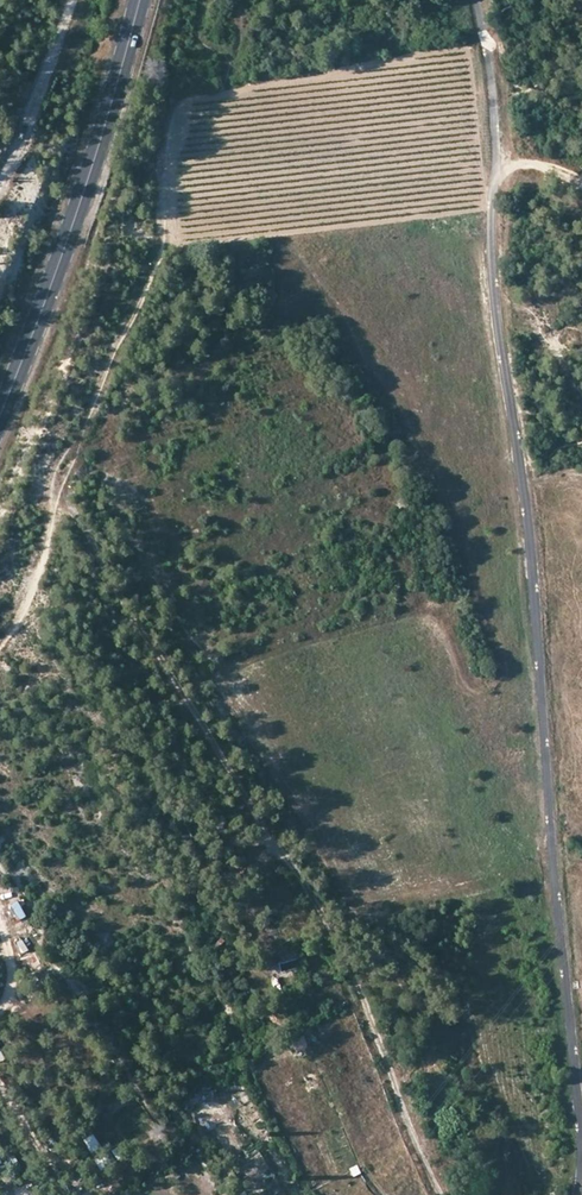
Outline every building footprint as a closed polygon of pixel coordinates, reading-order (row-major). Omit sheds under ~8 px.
[(18,952),(25,951),(22,937),(15,939),(18,952)] [(36,1001),(26,1009),(31,1016),(42,1007),(36,1001)] [(302,1034),(290,1038),(295,1051),(307,1046),(302,1034)]
